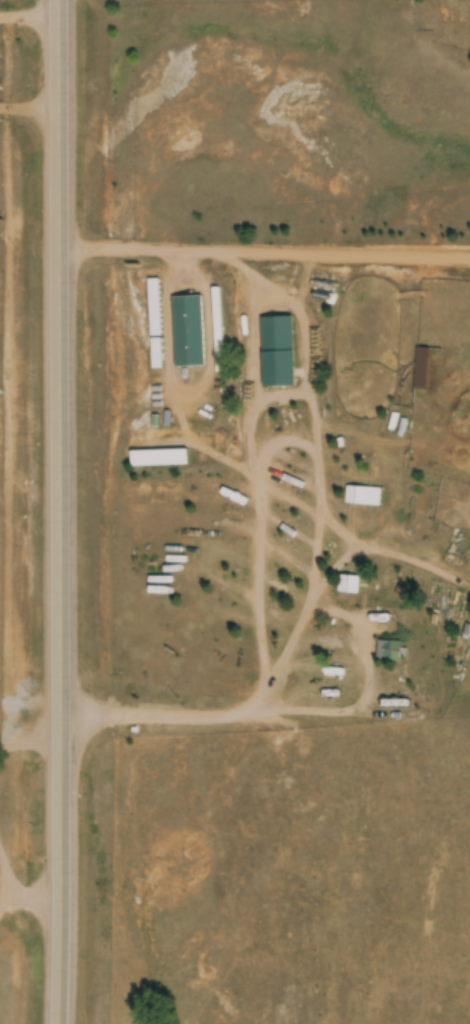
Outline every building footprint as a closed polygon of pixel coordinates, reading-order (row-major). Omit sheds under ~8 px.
[(159,281),(148,281),(150,371),(162,371),(161,341),(159,281)] [(220,290),(212,290),(215,375),(223,374),(220,290)] [(174,369),(202,368),(200,298),(172,299),(174,369)] [(293,388),(293,319),(260,319),(261,389),(293,388)] [(130,453),(130,468),(188,468),(188,452),(130,453)] [(345,506),(366,507),(367,489),(346,488),(345,506)] [(357,597),(359,579),(339,577),(337,595),(357,597)] [(401,664),(401,644),(377,644),(377,664),(401,664)] [(345,688),(321,689),(322,698),(345,696),(345,688)] [(381,722),(403,722),(403,710),(381,710),(381,722)]
